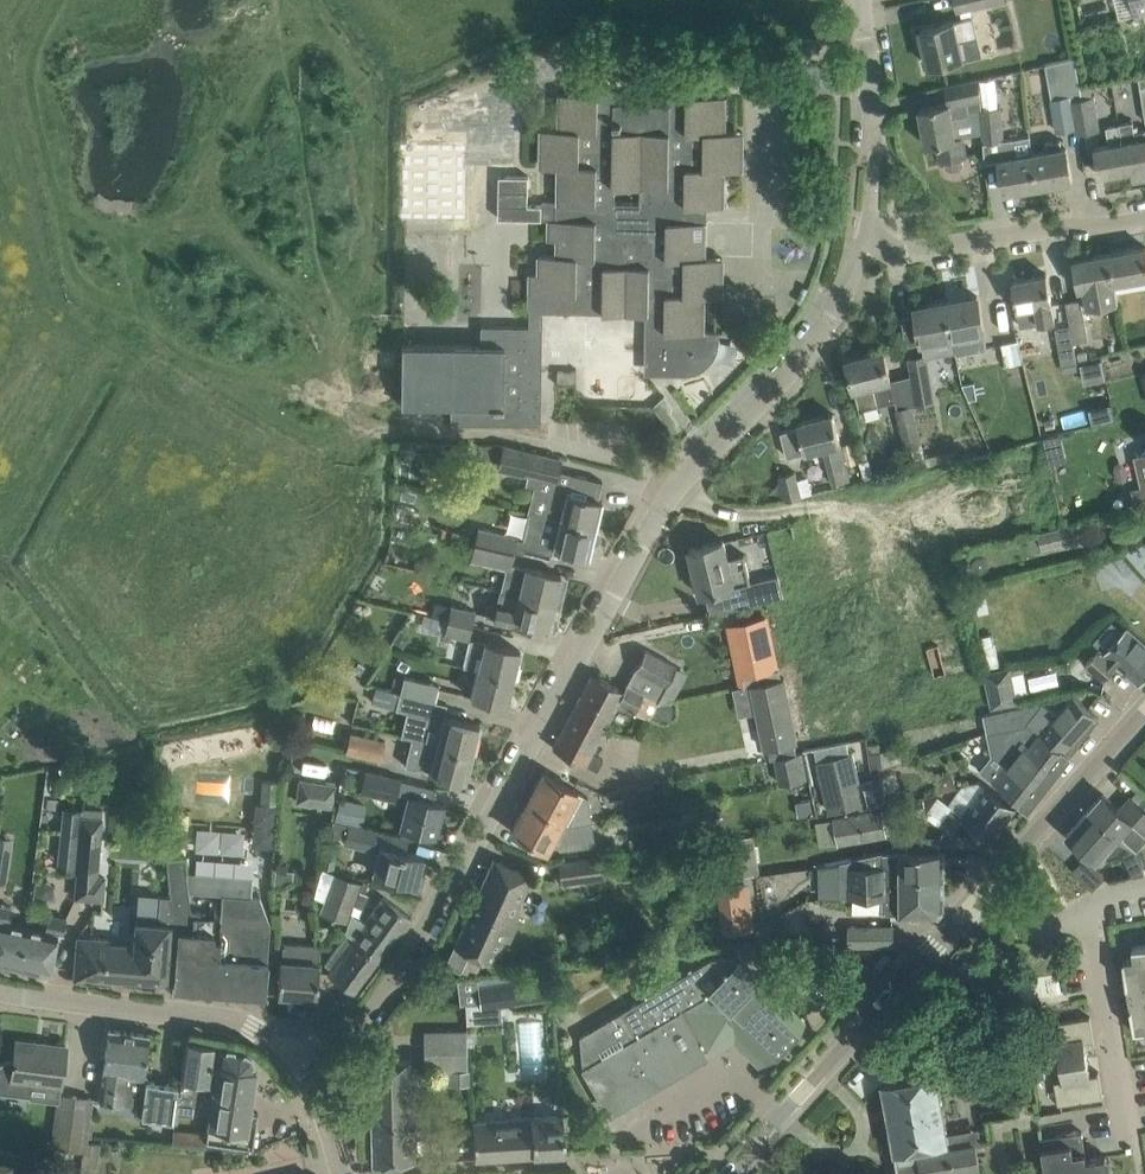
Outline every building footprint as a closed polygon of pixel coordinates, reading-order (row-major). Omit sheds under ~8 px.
[(957,12),(986,5),(985,0),(954,0),(957,12)] [(1135,13),(1144,11),(1144,0),(1132,0),(1135,13)] [(972,17),(920,29),(929,65),(963,57),(959,39),(977,35),(972,17)] [(1058,131),(1076,128),(1077,128),(1072,100),(1082,98),(1075,58),(1047,64),(1058,131)] [(952,103),(919,108),(926,145),(937,143),(940,162),(945,161),(946,168),(952,170),(959,169),(964,164),(964,157),(969,156),(965,136),(982,133),(980,108),(982,108),(980,80),(948,87),(952,103)] [(560,129),(542,128),(542,167),(560,167),(559,202),(559,219),(697,221),(697,205),(726,206),(726,204),(723,204),(724,169),(744,170),(744,168),(742,168),(743,132),(725,131),(725,97),(727,97),(727,95),(704,95),(694,95),(687,95),(687,104),(599,102),(599,93),(561,93),(560,129)] [(1077,128),(1076,128),(1077,133),(1100,129),(1094,96),(1082,98),(1072,100),(1077,128)] [(1002,106),(982,108),(980,108),(982,133),(984,161),(999,159),(1004,191),(1038,185),(1033,153),(1032,153),(1032,151),(1032,150),(1015,152),(1012,137),(1006,138),(1002,106)] [(1120,125),(1128,170),(1144,167),(1144,129),(1135,131),(1133,120),(1119,122),(1120,125)] [(1128,170),(1120,125),(1107,127),(1108,139),(1109,144),(1094,147),(1099,175),(1128,170)] [(1046,148),(1032,151),(1032,153),(1033,153),(1038,185),(1072,179),(1067,147),(1061,148),(1060,140),(1045,142),(1046,148)] [(559,202),(543,202),(542,204),(528,204),(529,176),(499,175),(499,218),(559,219),(559,202)] [(1110,253),(1117,293),(1144,288),(1144,247),(1110,253)] [(689,310),(689,262),(638,262),(638,254),(638,253),(625,253),(601,253),(595,253),(595,262),(593,262),(543,262),(543,263),(543,268),(531,268),(531,310),(548,310),(548,352),(523,352),(523,351),(418,351),(418,353),(401,352),(401,411),(418,411),(418,413),(523,413),(523,411),(604,411),(604,430),(644,430),(644,390),(659,390),(659,345),(673,345),(673,313),(673,310),(689,310)] [(1117,293),(1110,253),(1073,260),(1080,299),(1065,301),(1070,325),(1072,342),(1089,339),(1083,307),(1118,301),(1117,293)] [(1054,320),(1051,303),(1052,303),(1047,274),(1012,280),(1017,303),(1020,326),(1054,320)] [(977,296),(946,301),(953,337),(954,337),(956,352),(985,346),(985,344),(986,344),(977,296)] [(953,337),(946,301),(916,307),(917,314),(901,317),(906,345),(953,337)] [(1072,342),(1070,325),(1055,328),(1061,364),(1076,361),(1072,342)] [(1030,335),(1006,342),(1013,363),(1037,356),(1030,335)] [(986,344),(985,344),(985,346),(989,368),(995,367),(1007,365),(1002,341),(986,344)] [(847,359),(860,414),(861,414),(864,409),(896,401),(883,350),(847,359)] [(934,400),(930,380),(925,354),(909,357),(917,403),(934,400)] [(907,448),(922,444),(912,405),(897,408),(905,440),(907,448)] [(799,427),(781,431),(787,457),(805,452),(824,447),(833,484),(850,480),(833,413),(797,422),(799,427)] [(549,481),(541,515),(544,516),(558,520),(594,528),(601,501),(596,500),(601,480),(570,472),(568,481),(556,478),(560,459),(502,445),(497,468),(549,481)] [(1133,453),(1142,485),(1131,487),(1136,507),(1144,506),(1144,451),(1133,453)] [(779,476),(785,501),(801,497),(795,472),(779,476)] [(596,529),(594,528),(558,520),(544,516),(541,515),(529,513),(520,547),(550,554),(552,548),(587,556),(590,544),(592,545),(596,543),(599,540),(600,536),(599,532),(596,529)] [(1082,539),(1078,521),(1038,531),(1042,548),(1082,539)] [(477,528),(474,542),(514,551),(517,538),(477,528)] [(724,540),(689,548),(695,573),(691,574),(695,591),(700,590),(701,594),(705,592),(710,613),(756,603),(751,582),(744,554),(728,558),(724,540)] [(506,568),(500,590),(561,605),(565,588),(558,586),(560,575),(524,567),(524,568),(510,564),(514,551),(474,542),(470,559),(506,568)] [(1127,549),(1144,571),(1144,547),(1142,544),(1127,549)] [(805,583),(807,591),(832,586),(829,577),(805,583)] [(561,605),(500,590),(494,618),(554,633),(561,605)] [(436,604),(433,616),(471,625),(475,610),(450,604),(450,607),(436,604)] [(471,625),(433,616),(421,613),(417,628),(467,640),(471,625)] [(779,668),(769,618),(728,626),(738,676),(779,668)] [(1086,662),(1105,678),(1119,663),(1140,682),(1144,676),(1144,642),(1126,626),(1124,629),(1113,619),(1094,640),(1101,646),(1086,662)] [(977,637),(984,667),(998,664),(992,634),(977,637)] [(462,667),(476,670),(477,669),(512,678),(519,650),(469,638),(462,667)] [(591,674),(572,710),(604,728),(617,703),(649,720),(658,702),(659,701),(668,700),(684,671),(645,650),(623,690),(591,674)] [(984,671),(991,707),(1018,702),(1012,666),(984,671)] [(477,669),(476,670),(470,697),(506,706),(512,678),(477,669)] [(403,677),(400,692),(434,700),(438,685),(403,677)] [(788,678),(752,685),(765,749),(801,742),(788,678)] [(436,744),(471,753),(478,725),(442,716),(431,714),(434,700),(400,692),(395,709),(426,716),(420,740),(421,741),(436,744)] [(984,714),(987,732),(1029,723),(1069,754),(1099,717),(1073,697),(1057,715),(1043,703),(984,714)] [(604,728),(572,710),(552,748),(596,771),(602,759),(591,753),(604,728)] [(1029,723),(987,732),(992,755),(980,771),(987,776),(1009,793),(1020,802),(1028,808),(1070,755),(1069,754),(1029,723)] [(346,751),(380,759),(384,741),(350,732),(346,751)] [(436,744),(421,741),(417,757),(407,754),(404,766),(416,769),(417,767),(429,770),(429,772),(464,780),(471,753),(436,744)] [(774,757),(780,784),(808,778),(803,752),(774,757)] [(818,760),(829,812),(864,804),(853,752),(818,760)] [(359,791),(393,800),(399,778),(364,770),(359,791)] [(526,802),(570,825),(588,822),(591,821),(587,797),(577,792),(577,791),(542,773),(526,802)] [(300,778),(295,803),(332,810),(337,785),(300,778)] [(261,803),(276,805),(278,781),(263,780),(261,803)] [(940,825),(952,833),(962,818),(993,839),(1016,806),(980,781),(968,785),(940,825)] [(1089,809),(1124,840),(1129,845),(1134,849),(1144,837),(1144,809),(1131,797),(1120,809),(1103,793),(1089,809)] [(401,829),(411,831),(434,837),(442,804),(409,796),(401,829)] [(349,823),(361,827),(367,804),(342,798),(336,820),(349,823)] [(572,836),(590,833),(588,822),(570,825),(526,802),(511,832),(545,850),(555,831),(564,836),(572,836)] [(65,808),(63,831),(59,870),(72,871),(76,832),(79,809),(65,808)] [(886,833),(882,809),(835,818),(840,842),(886,833)] [(1124,840),(1089,809),(1067,833),(1097,860),(1104,853),(1109,857),(1121,853),(1129,845),(1124,840)] [(77,892),(95,894),(102,815),(84,814),(77,892)] [(349,823),(344,843),(378,852),(372,873),(402,881),(401,886),(420,891),(421,884),(416,883),(423,857),(404,852),(408,839),(385,833),(361,827),(349,823)] [(911,837),(911,851),(941,851),(941,837),(911,837)] [(711,853),(714,880),(739,877),(735,850),(711,853)] [(841,861),(841,882),(866,881),(866,866),(883,866),(883,874),(941,874),(941,851),(911,851),(883,851),(852,858),(852,859),(841,861)] [(173,981),(173,986),(264,993),(266,969),(267,962),(269,922),(259,896),(222,893),(220,924),(200,922),(200,912),(190,911),(184,856),(166,858),(171,895),(173,912),(178,928),(173,981)] [(558,861),(561,883),(603,878),(601,856),(558,861)] [(531,875),(514,868),(493,858),(444,964),(459,970),(460,969),(465,971),(467,966),(476,970),(481,958),(491,962),(502,938),(510,942),(518,923),(510,919),(531,875)] [(1105,877),(1084,858),(1073,871),(1086,883),(1094,889),(1105,877)] [(5,885),(9,861),(0,860),(0,884),(5,885)] [(883,866),(866,866),(866,881),(841,882),(841,895),(840,895),(840,896),(883,896),(882,911),(936,912),(941,906),(941,874),(883,874),(883,866)] [(320,910),(345,920),(349,911),(360,883),(334,873),(320,910)] [(745,882),(717,885),(717,886),(721,930),(731,929),(730,920),(749,918),(745,882)] [(158,915),(136,914),(135,919),(134,919),(132,941),(77,936),(74,976),(74,977),(110,980),(110,977),(170,982),(170,981),(173,981),(178,928),(173,912),(171,895),(160,895),(158,915)] [(341,930),(346,933),(366,948),(365,949),(380,960),(412,918),(383,897),(364,923),(349,911),(345,920),(341,930)] [(17,964),(25,925),(8,921),(12,906),(0,903),(0,961),(17,964)] [(25,925),(17,964),(49,971),(57,934),(63,935),(67,917),(48,913),(44,929),(25,925)] [(848,927),(848,946),(893,945),(892,925),(869,926),(848,927)] [(365,949),(366,948),(346,933),(324,963),(331,968),(327,972),(356,994),(380,960),(365,949)] [(277,993),(315,997),(318,963),(316,962),(317,946),(282,943),(280,959),(277,993)] [(1123,959),(1127,983),(1128,986),(1128,991),(1129,998),(1132,1014),(1134,1027),(1135,1030),(1144,1028),(1144,944),(1132,946),(1134,957),(1123,959)] [(584,1064),(583,1068),(581,1069),(606,1110),(703,1053),(702,1050),(734,1031),(765,1062),(775,1056),(798,1032),(804,1022),(760,978),(738,956),(735,958),(734,958),(710,958),(578,1037),(584,1064)] [(513,982),(516,1003),(551,998),(548,977),(513,982)] [(466,1024),(482,1023),(481,1003),(465,1004),(466,1024)] [(1046,1024),(1049,1047),(1057,1046),(1060,1063),(1087,1058),(1085,1041),(1092,1040),(1093,1043),(1094,1043),(1090,1017),(1046,1024)] [(148,1077),(143,1076),(148,1034),(108,1029),(99,1100),(137,1105),(135,1115),(173,1120),(178,1085),(147,1081),(148,1077)] [(469,1037),(429,1038),(430,1071),(447,1071),(470,1070),(469,1037)] [(176,1112),(192,1115),(197,1081),(208,1082),(214,1043),(186,1039),(176,1112)] [(28,1095),(29,1082),(61,1086),(66,1047),(41,1044),(40,1049),(15,1046),(13,1061),(7,1061),(2,1063),(0,1065),(0,1092),(28,1095)] [(251,1148),(254,1131),(246,1130),(255,1068),(254,1068),(252,1057),(249,1053),(238,1048),(219,1045),(207,1141),(214,1142),(251,1148)] [(1042,1054),(1031,1055),(1032,1067),(1043,1065),(1042,1054)] [(1063,1080),(1055,1081),(1058,1104),(1103,1097),(1099,1071),(1097,1072),(1098,1074),(1090,1075),(1087,1058),(1060,1063),(1063,1080)] [(369,1060),(372,1165),(412,1163),(409,1059),(369,1060)] [(1045,1077),(1043,1065),(1032,1067),(1034,1078),(1045,1077)] [(899,1173),(949,1173),(978,1169),(973,1138),(949,1143),(941,1096),(937,1072),(882,1082),(899,1173)] [(51,1144),(84,1148),(91,1098),(58,1094),(51,1144)] [(472,1122),(474,1160),(564,1154),(562,1116),(472,1122)] [(1040,1138),(1046,1173),(1108,1173),(1108,1172),(1102,1173),(1100,1160),(1106,1159),(1105,1156),(1087,1159),(1082,1131),(1041,1138),(1040,1138)] [(43,1168),(25,1164),(22,1173),(41,1173),(43,1168)]
